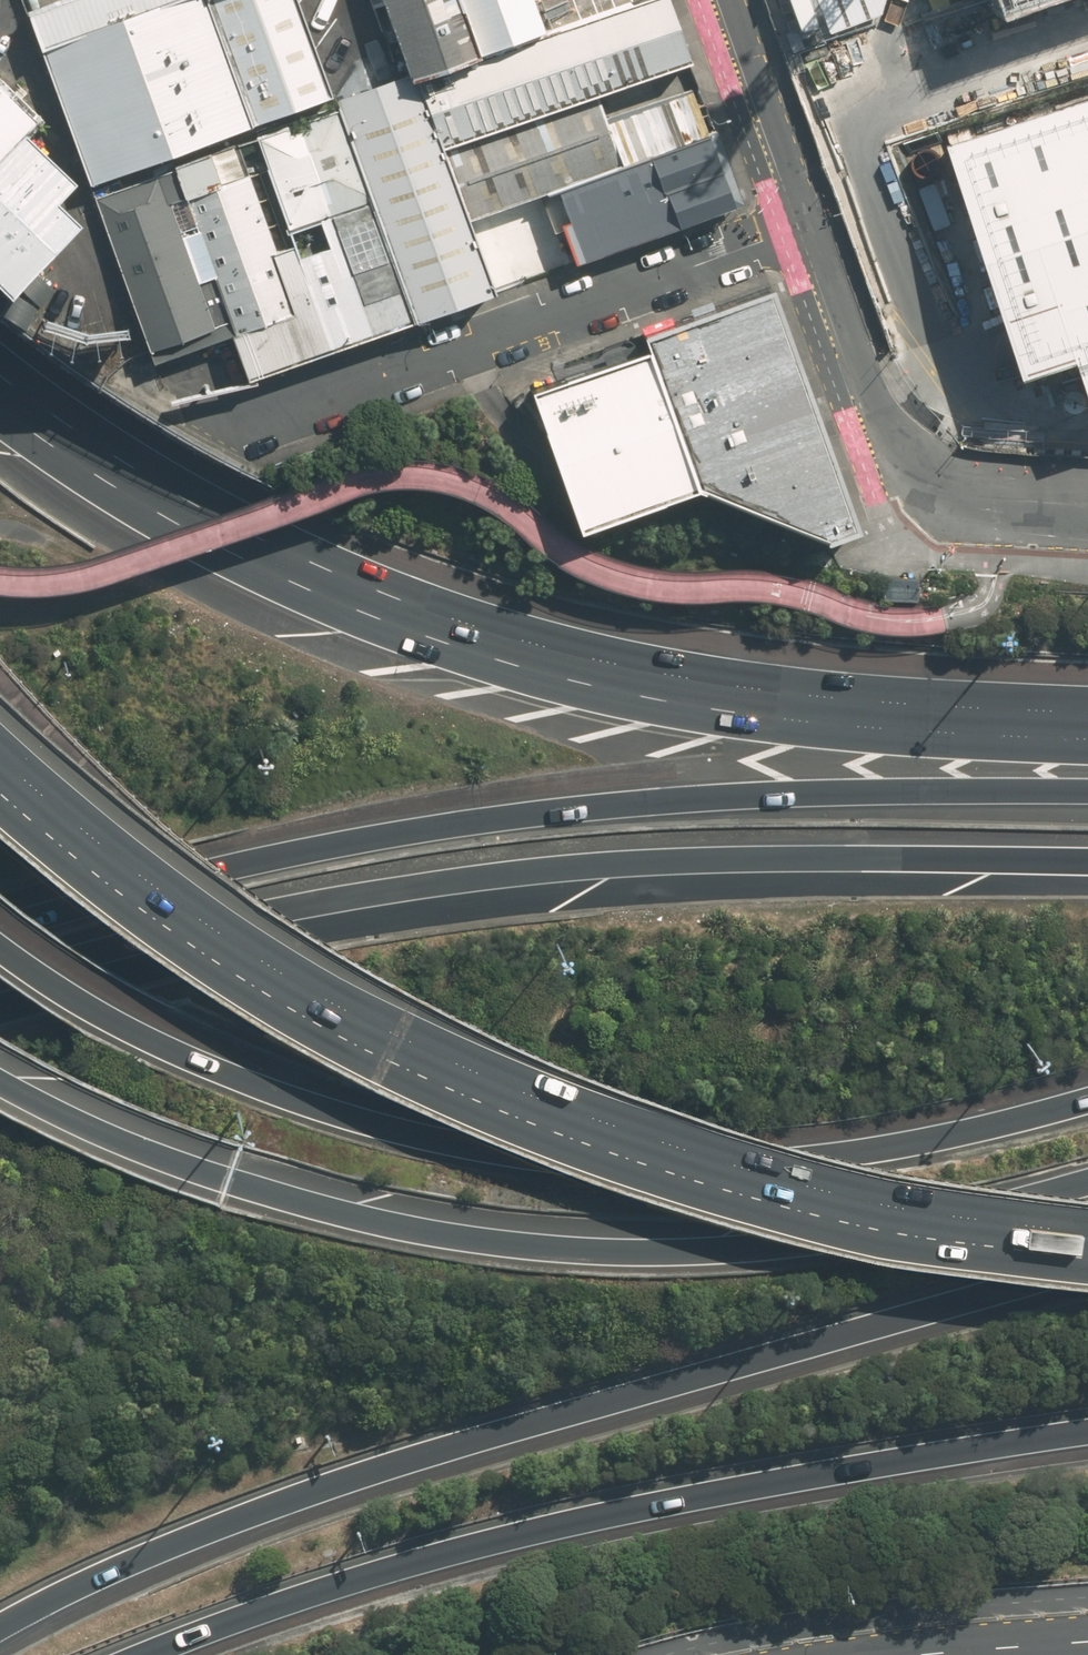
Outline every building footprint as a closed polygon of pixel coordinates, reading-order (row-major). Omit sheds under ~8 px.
[(250,124),(204,0),(50,0),(26,9),(89,182),(250,124)] [(250,124),(331,94),(297,0),(204,0),(250,124)] [(458,0),(382,0),(408,74),(415,71),(476,51),(458,0)] [(670,0),(645,0),(544,35),(541,30),(477,51),(476,51),(415,71),(442,146),(595,92),(690,59),(670,0)] [(531,0),(458,0),(476,51),(477,51),(541,30),(531,0)] [(830,26),(881,7),(884,0),(820,0),(830,26)] [(416,319),(494,292),(468,219),(442,146),(415,71),(408,74),(338,98),(373,197),(416,319)] [(0,77),(0,283),(9,292),(77,223),(55,202),(76,181),(26,132),(41,118),(0,77)] [(695,86),(605,117),(622,166),(712,135),(695,86)] [(557,188),(622,166),(605,117),(595,92),(442,146),(468,219),(557,188)] [(373,197),(340,105),(256,135),(288,227),(373,197)] [(712,135),(622,166),(557,188),(583,258),(742,201),(717,131),(712,135)] [(175,167),(249,377),(416,319),(373,197),(288,227),(295,245),(276,251),(238,144),(175,167)] [(161,172),(95,196),(154,355),(219,332),(161,172)] [(643,334),(647,348),(693,485),(825,538),(854,528),(768,287),(643,334)] [(578,529),(693,485),(647,348),(531,390),(578,529)]
